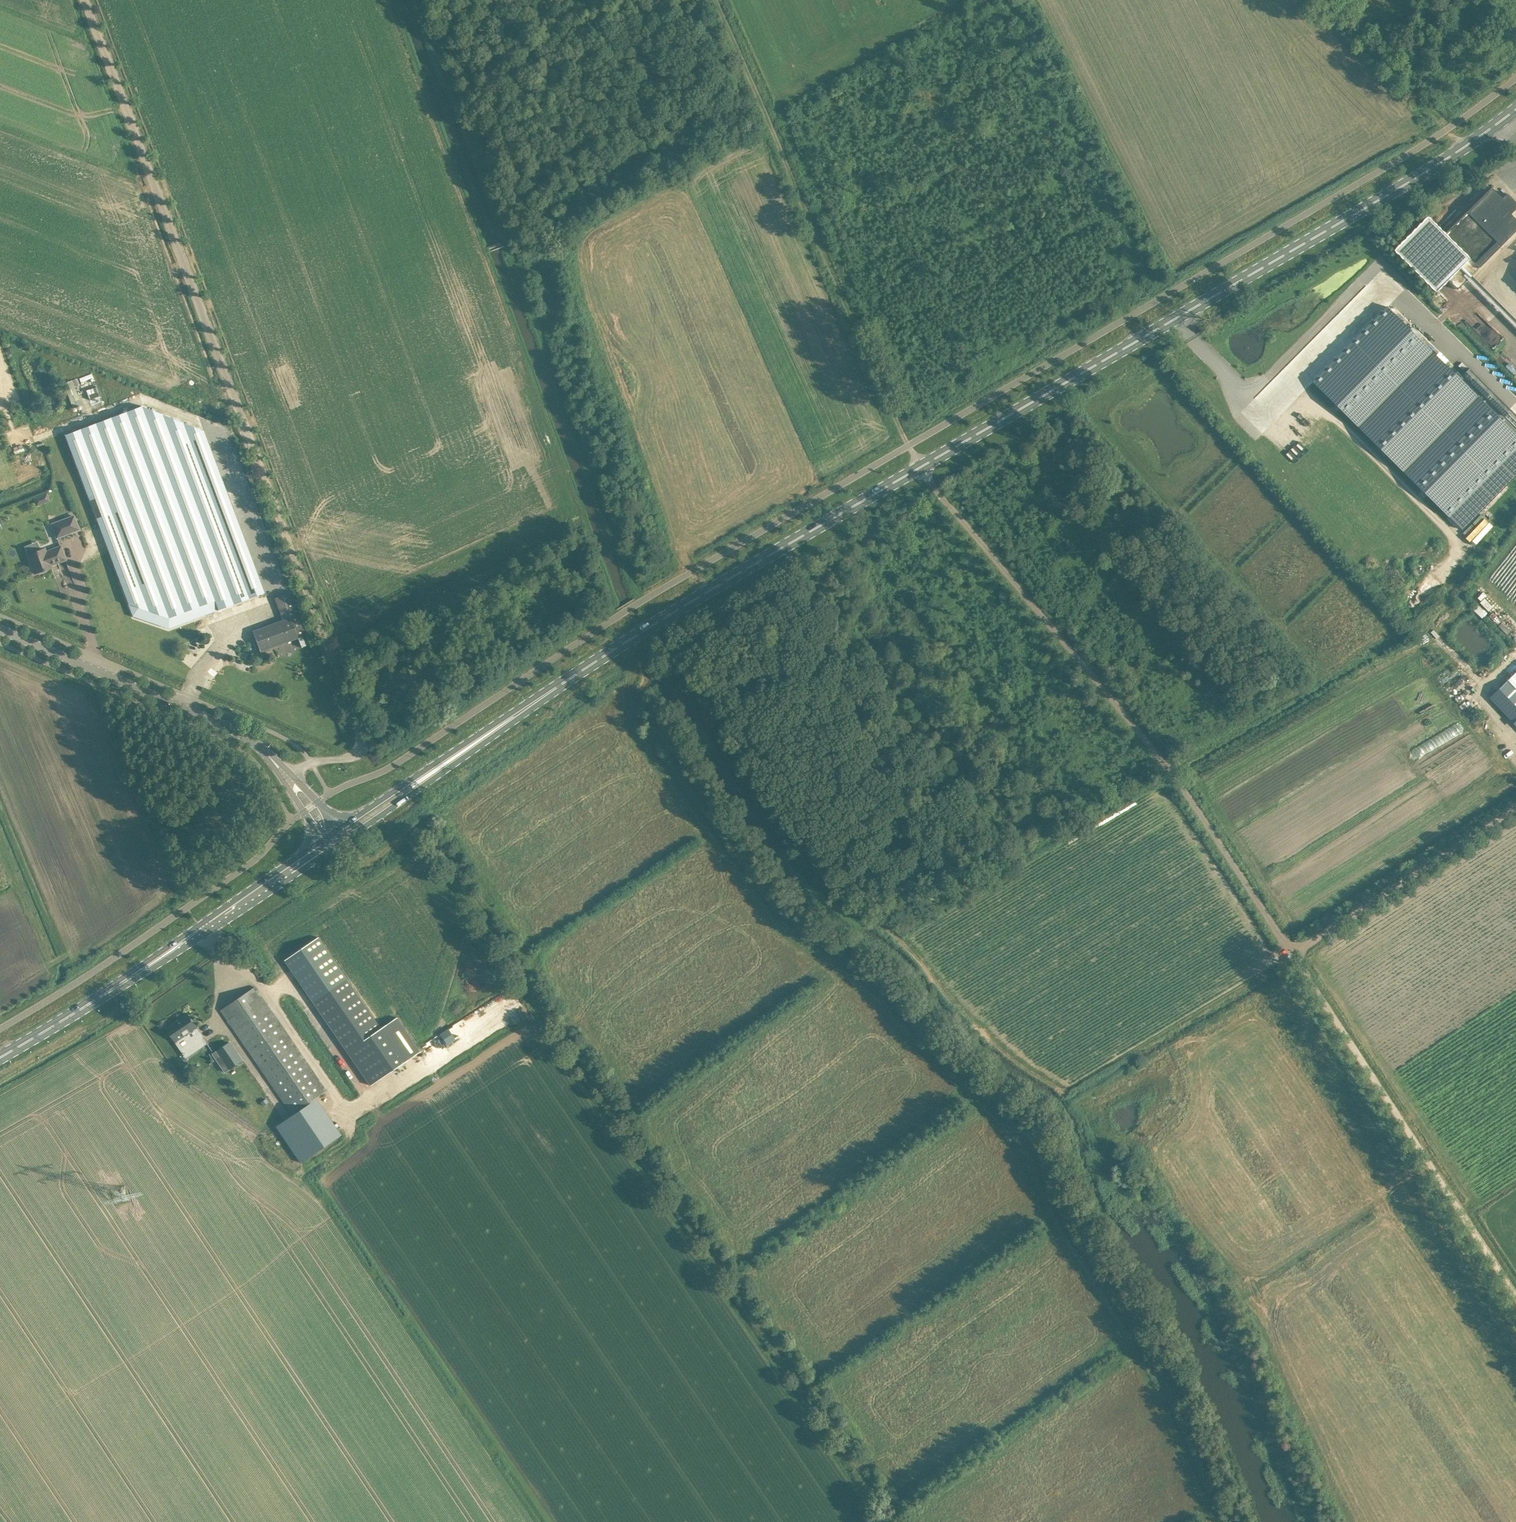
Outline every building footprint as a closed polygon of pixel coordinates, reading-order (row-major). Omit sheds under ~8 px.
[(1454,224),(1446,233),(1443,236),(1465,258),(1446,278),(1448,280),(1457,289),(1515,230),(1515,219),(1511,214),(1515,209),(1515,202),(1507,193),(1502,198),(1491,187),(1454,224)] [(1436,292),(1448,280),(1446,278),(1465,258),(1443,236),(1446,233),(1428,215),(1393,250),(1436,292)] [(1371,245),(1359,256),(1367,266),(1379,255),(1371,245)] [(1313,381),(1462,530),(1515,476),(1515,414),(1469,368),(1459,378),(1387,306),(1313,381)] [(74,413),(84,409),(82,404),(72,408),(74,413)] [(142,407),(65,436),(128,604),(168,618),(214,600),(218,610),(264,593),(204,432),(142,407)] [(218,436),(210,439),(259,568),(266,565),(218,436)] [(35,506),(50,500),(46,491),(31,497),(35,506)] [(51,524),(56,538),(79,529),(74,516),(51,524)] [(27,554),(28,558),(34,573),(39,572),(40,572),(41,572),(42,572),(43,572),(44,571),(45,571),(45,570),(46,570),(47,569),(51,567),(50,564),(56,562),(57,563),(58,562),(65,560),(66,559),(61,546),(46,551),(45,547),(41,548),(40,549),(27,554)] [(1420,558),(1403,577),(1408,581),(1424,562),(1420,558)] [(283,620),(253,631),(260,651),(297,638),(301,647),(308,645),(304,635),(305,635),(286,585),(272,591),(283,620)] [(1490,697),(1515,724),(1515,674),(1515,673),(1515,672),(1515,671),(1490,697)] [(318,935),(284,958),(313,1001),(348,1051),(381,1028),(347,978),(318,935)] [(326,1090),(261,995),(256,987),(221,1010),(292,1113),(294,1112),(296,1116),(303,1111),(301,1107),(326,1090)] [(523,1015),(527,1028),(537,1024),(533,1012),(523,1015)] [(187,1013),(167,1028),(172,1036),(183,1051),(195,1042),(203,1037),(197,1028),(197,1027),(193,1022),(187,1013)] [(381,1028),(348,1051),(371,1085),(421,1050),(419,1047),(416,1044),(398,1017),(387,1024),(385,1026),(381,1028)] [(437,1034),(445,1045),(453,1040),(446,1028),(437,1034)] [(230,1042),(217,1050),(230,1069),(243,1060),(230,1042)]
